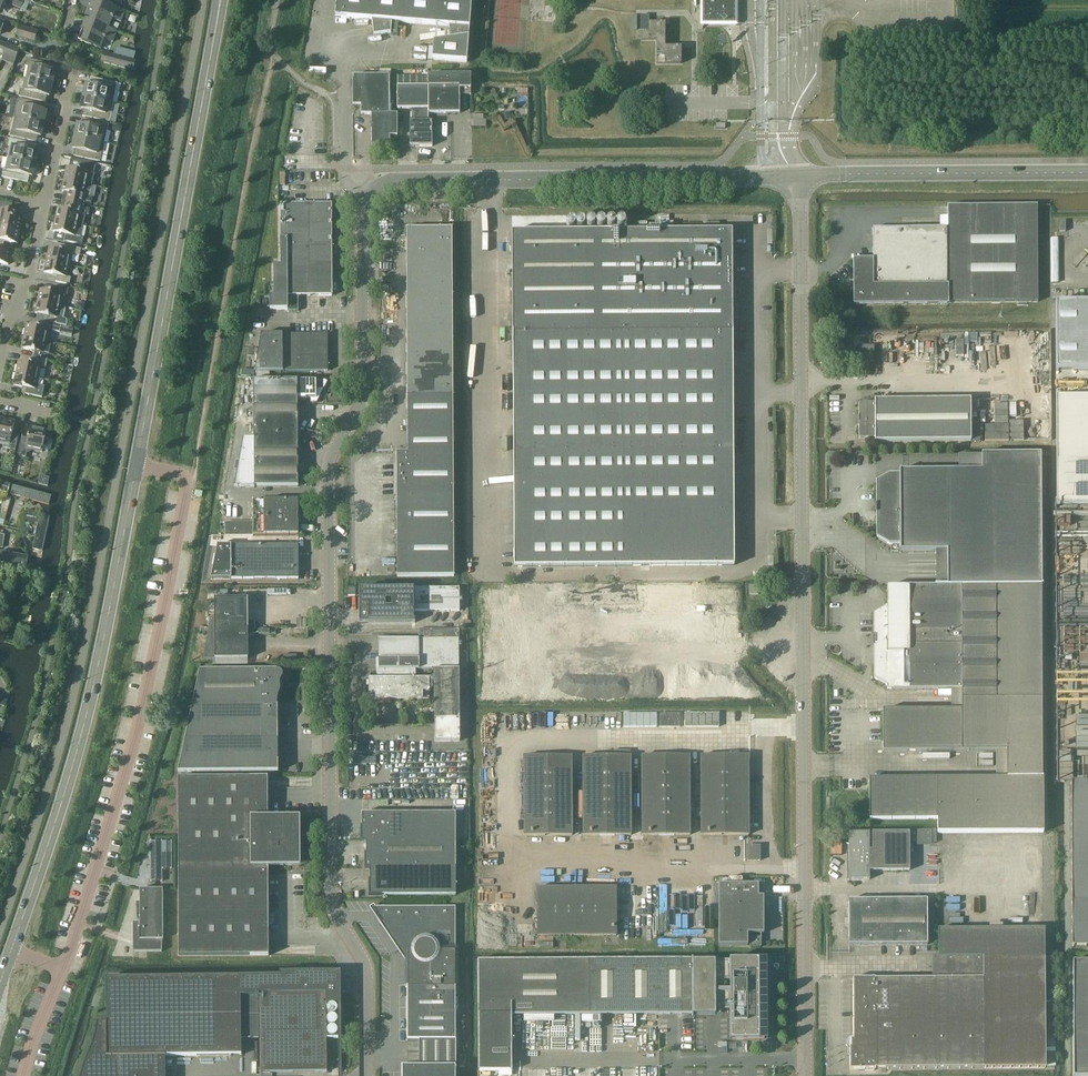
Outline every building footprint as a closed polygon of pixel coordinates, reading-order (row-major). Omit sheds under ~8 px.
[(22,0),(11,0),(9,4),(27,12),(31,4),(22,0)] [(97,0),(93,0),(90,9),(93,10),(89,20),(109,28),(113,18),(120,21),(124,11),(108,4),(97,0)] [(432,57),(467,60),(472,0),(337,0),(335,17),(372,20),(374,35),(391,32),(391,31),(397,32),(398,21),(449,24),(451,38),(434,40),(432,57)] [(703,1),(702,23),(728,23),(728,18),(733,18),(736,15),(736,4),(733,1),(726,1),(726,0),(718,0),(718,1),(703,1)] [(681,63),(681,47),(665,47),(665,23),(649,23),(649,15),(641,15),(641,30),(649,30),(648,39),(657,40),(656,54),(665,54),(665,63),(681,63)] [(109,28),(89,20),(86,19),(82,29),(85,31),(81,40),(101,48),(105,38),(113,41),(117,31),(109,28)] [(34,42),(37,33),(18,27),(15,37),(34,42)] [(13,64),(19,49),(0,42),(0,50),(5,52),(2,59),(13,64)] [(101,63),(133,72),(136,61),(105,52),(101,63)] [(28,79),(51,84),(54,73),(52,73),(54,64),(27,58),(26,66),(30,67),(28,79)] [(428,113),(459,112),(460,112),(459,95),(471,95),(471,74),(428,75),(428,78),(428,108),(428,113)] [(353,105),(361,105),(361,114),(371,114),(371,146),(390,146),(390,136),(398,136),(398,114),(390,114),(390,75),(353,75),(353,105)] [(118,83),(91,77),(89,86),(86,85),(83,96),(114,103),(118,83)] [(398,78),(398,86),(398,108),(411,108),(411,121),(428,121),(428,113),(428,108),(428,78),(398,78)] [(51,84),(28,79),(25,90),(21,89),(19,96),(46,102),(47,97),(48,97),(51,84)] [(114,103),(83,96),(81,110),(84,110),(83,116),(110,122),(114,103)] [(14,118),(20,119),(43,124),(45,113),(44,112),(45,104),(19,99),(14,118)] [(503,123),(511,121),(510,115),(502,116),(503,123)] [(483,122),(483,117),(472,117),(472,129),(489,129),(489,122),(483,122)] [(20,119),(14,118),(10,137),(37,142),(38,137),(40,137),(43,124),(20,119)] [(109,124),(82,118),(81,126),(77,125),(75,136),(105,143),(109,124)] [(428,121),(411,121),(409,121),(410,145),(432,145),(431,121),(428,121)] [(105,143),(75,136),(72,150),(76,150),(74,156),(101,162),(105,143)] [(7,158),(8,158),(35,164),(37,153),(34,152),(36,146),(9,140),(8,147),(10,147),(7,158)] [(35,164),(8,158),(7,158),(5,171),(3,171),(1,178),(28,184),(29,177),(32,177),(35,164)] [(96,164),(82,161),(80,171),(67,168),(64,180),(86,185),(86,184),(91,185),(96,164)] [(86,185),(64,180),(62,192),(75,194),(73,201),(90,204),(92,198),(84,196),(86,185)] [(270,309),(288,309),(288,311),(299,311),(299,295),(332,295),(332,204),(281,204),(281,239),(281,265),(274,265),(274,295),(270,295),(270,309)] [(56,221),(83,226),(85,215),(89,216),(90,209),(73,205),(72,211),(58,208),(56,221)] [(948,206),(948,228),(873,229),(874,258),(870,258),(871,261),(856,262),(856,303),(1038,302),(1037,206),(948,206)] [(20,233),(22,220),(10,218),(11,211),(0,209),(0,228),(20,233)] [(83,238),(80,238),(83,226),(56,221),(53,232),(56,233),(54,242),(64,244),(65,241),(82,245),(83,238)] [(683,230),(512,231),(514,566),(734,565),(731,230),(702,230),(702,224),(683,224),(683,230)] [(0,228),(0,247),(3,247),(5,241),(18,244),(20,233),(0,228)] [(452,229),(427,229),(407,230),(408,452),(396,452),(397,576),(454,576),(452,229)] [(1052,237),(1053,282),(1060,282),(1060,237),(1052,237)] [(47,262),(69,266),(71,255),(79,256),(81,249),(64,246),(63,252),(49,249),(47,262)] [(11,253),(0,251),(0,263),(8,265),(11,253)] [(69,266),(47,262),(44,273),(57,276),(56,282),(69,285),(71,278),(66,277),(69,266)] [(38,302),(60,306),(63,295),(67,296),(68,289),(55,286),(53,293),(41,290),(38,302)] [(65,308),(60,307),(60,306),(38,302),(35,313),(49,316),(48,323),(61,326),(61,325),(67,326),(68,320),(63,319),(65,308)] [(1056,303),(1056,371),(1087,370),(1087,303),(1056,303)] [(61,326),(48,323),(47,329),(27,325),(24,337),(52,342),(52,341),(57,343),(61,326)] [(328,370),(328,369),(328,333),(255,334),(255,371),(328,370)] [(957,333),(957,354),(966,354),(966,341),(980,341),(980,333),(957,333)] [(52,342),(24,337),(22,348),(35,351),(34,358),(48,361),(52,342)] [(48,361),(34,358),(32,363),(19,360),(17,373),(39,378),(41,366),(46,367),(48,361)] [(39,378),(17,373),(14,384),(27,387),(25,393),(42,397),(45,386),(37,384),(39,378)] [(298,433),(298,399),(298,379),(254,380),(254,433),(298,433)] [(325,379),(298,379),(298,399),(307,399),(307,398),(310,398),(310,403),(317,403),(328,381),(325,379)] [(1057,396),(1058,504),(1087,504),(1087,396),(1057,396)] [(875,439),(875,442),(971,441),(970,400),(875,401),(875,403),(859,404),(859,439),(875,439)] [(987,415),(986,439),(1011,439),(1012,415),(987,415)] [(0,435),(0,441),(10,443),(9,448),(16,450),(19,436),(12,434),(15,421),(4,418),(0,435)] [(43,451),(43,450),(48,451),(51,449),(53,440),(51,437),(46,436),(47,430),(31,427),(28,438),(22,436),(18,455),(26,457),(28,448),(43,451)] [(234,486),(280,486),(299,486),(298,433),(254,433),(254,439),(243,439),(234,486)] [(982,469),(903,470),(901,470),(899,470),(899,474),(889,474),(876,482),(877,505),(876,505),(876,514),(877,514),(877,537),(890,545),(900,545),(900,551),(947,550),(948,580),(964,580),(1040,580),(1040,453),(982,454),(982,469)] [(13,486),(0,482),(0,493),(11,495),(13,486)] [(16,498),(51,506),(54,496),(18,488),(16,498)] [(0,514),(0,519),(5,520),(12,498),(5,496),(0,514)] [(298,500),(280,500),(253,501),(253,524),(226,524),(226,535),(298,534),(298,500)] [(42,519),(36,552),(45,554),(52,520),(42,519)] [(299,578),(298,544),(218,545),(211,579),(299,578)] [(0,557),(0,560),(29,566),(30,559),(1,553),(0,557)] [(874,615),(874,634),(874,678),(887,686),(888,689),(962,688),(962,703),(1041,703),(1040,580),(964,580),(948,580),(948,585),(935,585),(935,586),(887,587),(888,607),(874,615)] [(518,586),(481,586),(482,699),(624,698),(624,680),(556,680),(556,618),(518,618),(518,586)] [(758,586),(749,586),(749,595),(758,595),(758,586)] [(359,588),(359,589),(359,622),(415,622),(415,611),(460,610),(460,588),(359,588)] [(215,617),(210,617),(209,627),(211,629),(254,628),(254,621),(248,620),(247,598),(215,598),(215,617)] [(211,629),(209,627),(204,658),(248,658),(248,636),(254,634),(254,628),(211,629)] [(461,723),(459,629),(419,629),(419,638),(379,638),(379,669),(382,669),(382,678),(399,678),(417,678),(417,668),(434,668),(435,723),(461,723)] [(282,679),(283,677),(283,676),(284,675),(284,674),(283,673),(283,672),(283,671),(282,671),(282,670),(281,670),(281,669),(280,669),(279,669),(278,669),(201,669),(179,771),(279,771),(278,699),(281,692),(281,691),(281,690),(281,689),(281,688),(281,687),(281,683),(281,682),(281,681),(281,680),(282,679)] [(400,699),(399,678),(382,678),(369,678),(369,692),(375,692),(375,699),(400,699)] [(417,678),(399,678),(400,699),(423,699),(423,692),(429,692),(429,678),(417,678)] [(869,779),(869,819),(937,818),(937,832),(1043,831),(1043,776),(1042,776),(1041,703),(962,703),(962,710),(883,711),(883,752),(1007,751),(1007,778),(869,779)] [(619,713),(619,727),(652,727),(652,713),(619,713)] [(660,727),(681,727),(680,713),(660,713),(660,727)] [(685,727),(719,727),(719,713),(685,713),(685,727)] [(461,723),(435,723),(436,741),(461,741),(461,723)] [(571,756),(560,756),(524,756),(524,835),(572,835),(571,756)] [(631,756),(619,756),(583,756),(584,835),(631,835),(631,756)] [(690,756),(678,756),(642,756),(643,835),(690,834),(690,756)] [(749,756),(737,756),(701,756),(702,834),(749,834),(749,756)] [(269,818),(269,787),(269,776),(179,776),(179,955),(269,954),(269,865),(292,865),(296,864),(299,861),(300,857),(299,825),(298,822),(296,819),(292,818),(269,818)] [(1072,782),(1072,946),(1087,946),(1087,782),(1072,782)] [(456,812),(362,813),(362,840),(366,840),(366,854),(366,867),(370,867),(456,867),(456,853),(456,812)] [(925,831),(912,832),(913,844),(926,844),(925,831)] [(848,832),(849,851),(849,880),(869,879),(869,871),(909,870),(909,832),(848,832)] [(163,840),(151,840),(151,879),(162,879),(162,867),(172,867),(172,849),(163,849),(163,840)] [(747,860),(760,860),(760,845),(747,845),(747,860)] [(456,867),(370,867),(370,895),(380,895),(456,894),(456,867)] [(751,933),(751,935),(761,935),(761,896),(759,896),(759,884),(719,884),(719,945),(748,945),(748,933),(751,933)] [(141,921),(134,921),(134,927),(134,931),(134,946),(134,951),(174,951),(174,888),(151,888),(140,888),(140,896),(140,900),(141,921)] [(616,935),(616,923),(616,888),(537,888),(538,935),(616,935)] [(850,944),(927,944),(927,900),(849,900),(850,944)] [(407,1040),(419,1040),(419,1063),(419,1066),(402,1066),(402,1075),(456,1075),(456,1040),(456,905),(376,906),(373,907),(408,959),(407,1040)] [(939,929),(939,957),(1045,956),(1045,928),(939,929)] [(761,947),(761,939),(761,935),(751,935),(751,946),(761,947)] [(876,1069),(1046,1067),(1056,1066),(1055,957),(983,958),(983,977),(875,979),(875,978),(853,978),(854,1047),(850,1047),(850,1070),(876,1069)] [(692,959),(692,958),(691,958),(691,959),(548,959),(477,960),(477,1071),(511,1071),(510,1014),(691,1014),(691,1016),(693,1016),(693,1014),(715,1014),(715,1009),(730,1009),(730,1041),(759,1041),(759,987),(760,986),(761,986),(761,985),(762,985),(762,984),(762,983),(761,983),(761,982),(760,981),(759,981),(759,977),(763,977),(763,959),(732,959),(714,959),(692,959)] [(1073,961),(1074,1075),(1087,1075),(1087,960),(1073,961)] [(257,1039),(259,1039),(259,1072),(327,1072),(327,1006),(341,1006),(341,972),(280,972),(280,975),(107,977),(107,1022),(97,1022),(96,1027),(96,1030),(95,1033),(94,1037),(93,1040),(92,1043),(92,1046),(90,1049),(89,1052),(88,1055),(87,1058),(85,1061),(84,1065),(83,1068),(82,1072),(81,1075),(153,1075),(153,1056),(166,1056),(166,1055),(242,1054),(241,1039),(257,1039)]
